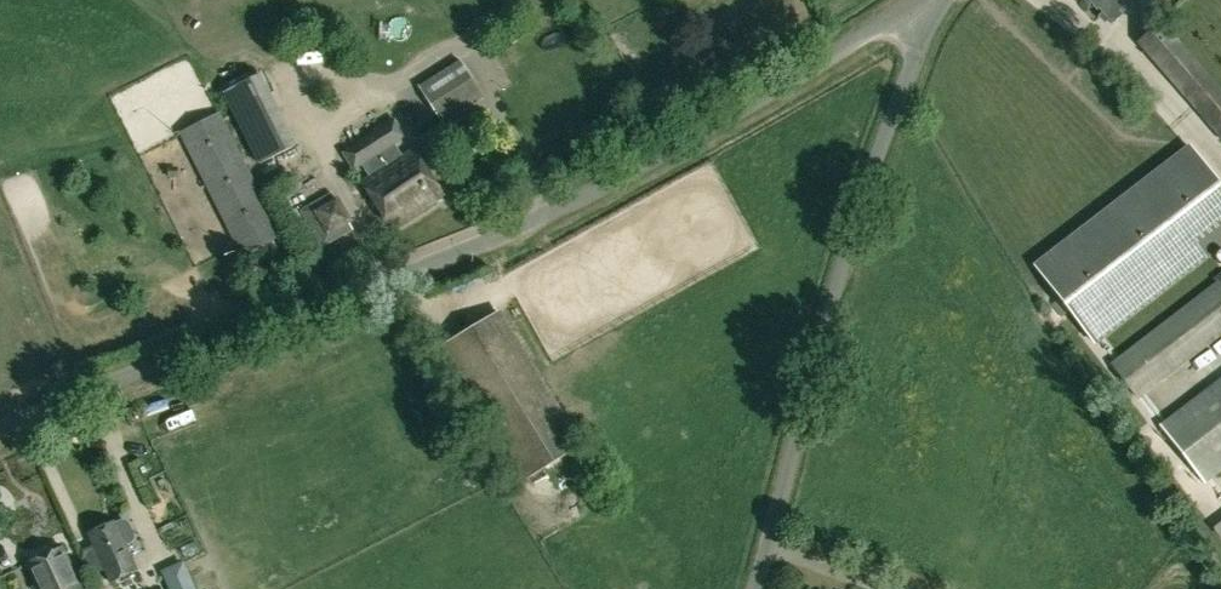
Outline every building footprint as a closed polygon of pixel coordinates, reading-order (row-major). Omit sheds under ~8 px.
[(1112,24),(1122,15),(1119,11),(1131,2),(1129,0),(1091,0),(1112,24)] [(1163,21),(1137,43),(1220,139),(1220,87),(1163,21)] [(418,86),(443,125),(485,99),(460,60),(418,86)] [(259,165),(297,146),(260,75),(223,94),(259,165)] [(179,134),(242,257),(283,236),(220,113),(179,134)] [(343,154),(354,170),(368,162),(378,178),(364,186),(393,230),(444,197),(415,153),(405,160),(395,144),(405,137),(394,121),(343,154)] [(1205,167),(1051,287),(1082,327),(1218,222),(1220,226),(1220,187),(1205,167)] [(353,229),(332,194),(302,211),(322,247),(353,229)] [(1110,364),(1138,401),(1220,337),(1220,279),(1110,364)] [(501,311),(443,346),(524,480),(582,444),(501,311)] [(1158,424),(1204,485),(1220,472),(1220,376),(1158,424)] [(148,391),(158,411),(177,402),(168,382),(148,391)] [(130,558),(131,558),(115,524),(90,536),(105,570),(106,570),(112,582),(136,571),(130,558)] [(35,580),(39,588),(82,588),(63,548),(28,564),(35,580)]
